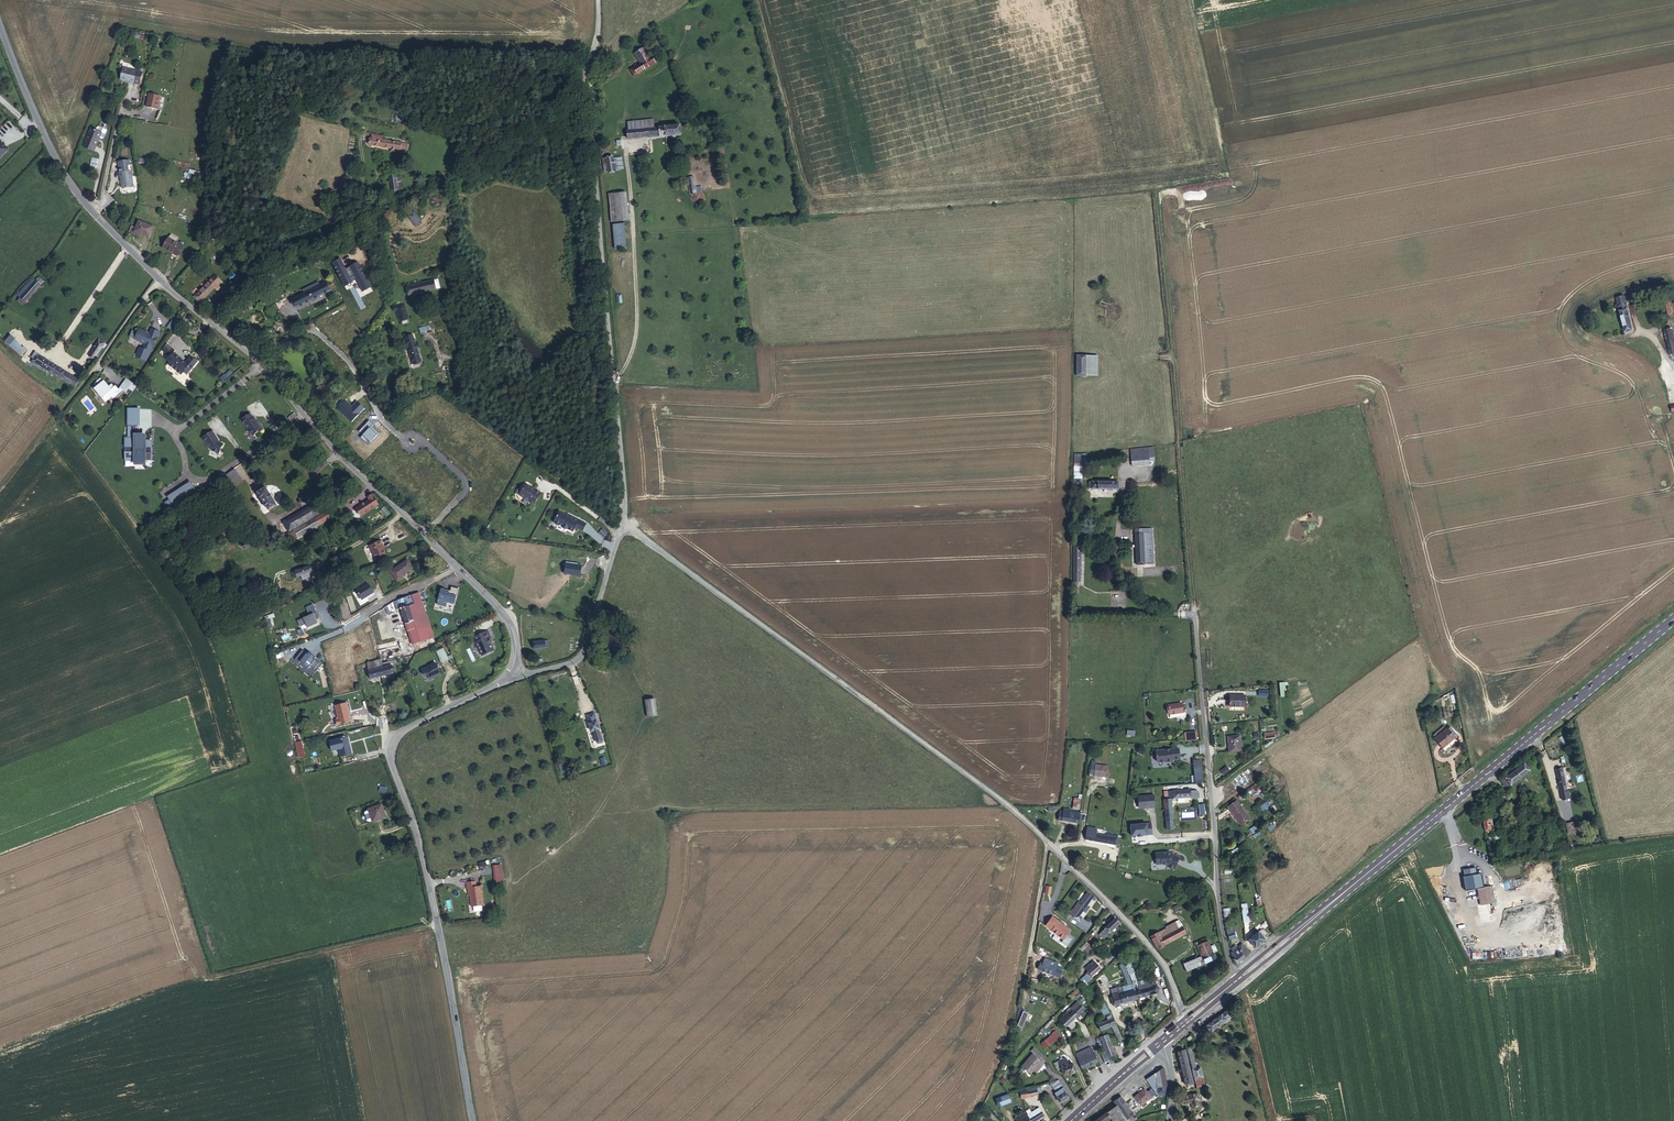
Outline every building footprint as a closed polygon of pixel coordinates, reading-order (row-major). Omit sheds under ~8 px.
[(667,46),(650,57),(640,63),(630,69),(634,76),(672,53),(667,46)] [(640,63),(650,57),(644,47),(635,54),(640,63)] [(136,71),(123,68),(120,80),(134,83),(136,71)] [(160,96),(150,94),(147,107),(157,110),(160,96)] [(407,113),(408,108),(402,107),(401,112),(397,111),(396,119),(409,122),(410,114),(407,113)] [(628,122),(629,130),(654,127),(653,119),(628,122)] [(654,127),(629,130),(627,130),(628,139),(649,136),(649,137),(681,135),(680,125),(654,127)] [(97,127),(96,130),(101,132),(99,138),(101,139),(103,138),(106,130),(98,127),(97,127)] [(96,130),(91,128),(83,147),(93,151),(99,138),(101,132),(96,130)] [(401,143),(382,140),(383,136),(372,134),(370,145),(400,150),(400,149),(406,150),(407,144),(401,143)] [(1,158),(10,149),(0,139),(0,157),(1,158)] [(613,159),(615,170),(623,169),(621,157),(613,159)] [(608,171),(615,170),(613,159),(606,160),(608,171)] [(121,172),(121,176),(122,187),(133,187),(132,175),(133,175),(132,160),(120,161),(121,172)] [(401,181),(400,177),(396,177),(396,174),(390,175),(392,190),(402,189),(401,181)] [(696,193),(693,177),(687,178),(690,194),(696,193)] [(612,222),(624,221),(622,193),(610,194),(612,222)] [(416,226),(422,222),(414,212),(408,216),(416,226)] [(136,227),(132,226),(129,232),(133,234),(134,231),(149,237),(153,226),(138,221),(136,227)] [(624,223),(613,224),(616,249),(627,248),(624,223)] [(183,246),(176,242),(178,238),(170,234),(163,248),(177,256),(183,246)] [(217,285),(220,282),(215,276),(194,297),(200,303),(214,288),(217,290),(220,287),(217,285)] [(39,277),(28,289),(22,295),(20,297),(25,302),(41,285),(40,285),(43,281),(39,277)] [(434,280),(421,283),(424,292),(436,289),(434,280)] [(326,282),(320,285),(319,283),(304,291),(305,293),(293,300),(297,307),(309,301),(334,289),(332,285),(328,287),(326,282)] [(235,283),(227,289),(230,292),(238,286),(235,283)] [(424,292),(421,283),(408,286),(410,295),(424,292)] [(362,304),(374,300),(368,284),(357,287),(362,304)] [(22,295),(28,289),(24,286),(19,292),(22,295)] [(400,320),(408,318),(404,303),(393,307),(394,311),(397,311),(400,320)] [(1633,330),(1626,303),(1618,305),(1622,321),(1621,321),(1622,325),(1623,325),(1625,332),(1633,330)] [(167,327),(175,332),(179,324),(172,319),(167,327)] [(419,328),(420,334),(430,331),(428,325),(419,328)] [(158,346),(166,334),(159,329),(156,334),(146,327),(140,336),(149,343),(146,347),(144,345),(143,346),(138,353),(147,359),(156,347),(157,348),(158,346)] [(1672,328),(1665,330),(1670,354),(1673,359),(1673,358),(1673,337),(1672,328)] [(39,335),(35,341),(42,345),(46,339),(43,337),(39,335)] [(414,339),(406,342),(413,364),(421,361),(414,339)] [(94,359),(104,343),(99,340),(89,355),(94,359)] [(169,358),(175,350),(166,343),(161,351),(169,358)] [(24,346),(17,353),(21,356),(27,349),(24,346)] [(75,387),(79,380),(34,353),(31,357),(33,358),(30,362),(33,363),(34,362),(75,387)] [(1077,376),(1086,376),(1086,356),(1077,355),(1077,376)] [(1086,356),(1086,376),(1094,376),(1097,376),(1097,356),(1086,356)] [(88,368),(93,361),(88,358),(83,365),(88,368)] [(94,387),(107,403),(122,390),(127,392),(129,389),(133,391),(137,384),(125,378),(119,389),(116,385),(112,388),(105,380),(101,378),(98,380),(94,387)] [(140,425),(141,408),(128,407),(127,437),(125,437),(125,465),(147,466),(147,460),(152,460),(152,439),(147,439),(147,434),(131,434),(131,425),(140,425)] [(250,432),(260,425),(258,422),(256,422),(252,415),(250,416),(248,412),(239,417),(248,431),(250,432)] [(210,430),(201,437),(209,449),(216,453),(221,443),(216,441),(215,439),(216,439),(210,430)] [(1132,466),(1146,465),(1144,452),(1131,454),(1132,466)] [(1074,454),(1074,463),(1087,463),(1087,454),(1074,454)] [(1074,487),(1082,487),(1082,463),(1073,463),(1074,487)] [(233,487),(242,481),(235,469),(226,475),(233,487)] [(1118,489),(1118,482),(1092,481),(1092,489),(1118,489)] [(192,482),(167,495),(170,500),(166,502),(170,509),(198,494),(192,482)] [(256,488),(258,492),(265,487),(263,484),(256,488)] [(526,485),(520,494),(520,496),(533,505),(541,494),(535,489),(534,491),(526,485)] [(269,511),(277,505),(266,487),(265,487),(258,492),(257,492),(269,511)] [(361,516),(378,504),(373,494),(368,497),(369,500),(357,508),(361,516)] [(289,532),(319,514),(313,504),(283,522),(289,532)] [(329,510),(316,516),(320,524),(333,519),(329,510)] [(560,510),(555,520),(555,521),(556,522),(559,524),(560,523),(563,524),(563,526),(567,527),(568,527),(574,530),(576,525),(580,518),(570,513),(570,514),(567,513),(560,510)] [(304,524),(309,532),(319,526),(314,518),(304,524)] [(587,522),(580,518),(576,525),(583,529),(587,522)] [(298,538),(309,532),(304,524),(294,531),(298,538)] [(298,538),(294,531),(288,534),(292,541),(298,538)] [(1136,565),(1148,564),(1147,533),(1135,534),(1136,565)] [(381,541),(370,546),(376,559),(386,554),(382,545),(381,541)] [(401,576),(413,568),(408,560),(391,571),(397,581),(402,578),(401,576)] [(303,579),(314,575),(310,566),(292,572),(294,578),(302,576),(303,579)] [(198,577),(206,572),(203,568),(196,573),(198,577)] [(457,595),(459,588),(452,586),(450,593),(457,595)] [(441,590),(438,604),(447,606),(448,602),(456,604),(458,594),(441,590)] [(396,596),(400,608),(412,642),(413,645),(420,642),(408,605),(407,602),(408,602),(405,592),(396,596)] [(421,601),(408,605),(420,642),(434,638),(421,601)] [(308,627),(320,623),(313,604),(306,607),(309,615),(297,620),(300,626),(307,624),(308,627)] [(488,632),(475,638),(477,642),(475,643),(482,657),(491,653),(492,650),(490,644),(491,644),(489,640),(491,639),(488,632)] [(444,637),(436,639),(442,665),(450,663),(444,637)] [(549,647),(549,640),(545,641),(533,642),(534,649),(546,648),(546,647),(549,647)] [(291,662),(310,677),(322,662),(308,652),(308,653),(302,649),(291,662)] [(381,660),(366,663),(368,669),(370,679),(394,673),(391,661),(382,663),(381,660)] [(434,663),(420,670),(424,677),(427,676),(429,681),(440,675),(434,663)] [(1245,705),(1245,695),(1229,695),(1229,706),(1236,706),(1236,705),(1245,705)] [(349,697),(338,700),(341,713),(338,714),(340,719),(354,716),(349,697)] [(645,701),(648,717),(658,715),(655,699),(645,701)] [(1170,717),(1179,716),(1178,713),(1183,712),(1182,703),(1168,705),(1170,717)] [(599,729),(595,715),(587,717),(591,731),(594,731),(598,743),(603,742),(599,729)] [(1447,728),(1446,729),(1437,736),(1436,737),(1434,739),(1442,748),(1455,738),(1454,737),(1457,735),(1450,726),(1447,729),(1447,728)] [(1437,736),(1446,729),(1444,726),(1435,733),(1437,736)] [(350,731),(339,734),(343,750),(354,748),(350,731)] [(1184,733),(1185,741),(1197,740),(1196,732),(1184,733)] [(303,735),(298,736),(302,751),(307,750),(303,735)] [(1229,752),(1241,751),(1240,735),(1227,737),(1229,752)] [(1165,750),(1156,751),(1157,758),(1158,760),(1166,759),(1172,759),(1172,757),(1180,756),(1179,748),(1171,749),(1171,750),(1165,751),(1165,750)] [(1195,783),(1203,782),(1201,759),(1193,760),(1195,783)] [(1529,770),(1528,769),(1524,763),(1500,781),(1506,788),(1529,770)] [(1095,764),(1094,774),(1094,776),(1106,777),(1108,766),(1095,764)] [(1226,766),(1220,771),(1223,775),(1230,770),(1226,766)] [(1568,791),(1566,791),(1562,768),(1555,769),(1561,795),(1562,800),(1569,798),(1568,791)] [(1191,791),(1190,790),(1168,792),(1168,799),(1164,799),(1167,829),(1173,829),(1171,808),(1172,808),(1171,798),(1196,796),(1195,791),(1191,791)] [(1073,809),(1079,809),(1081,795),(1079,794),(1078,799),(1074,798),(1073,809)] [(1154,795),(1138,795),(1138,808),(1154,808),(1154,795)] [(1241,826),(1250,818),(1237,800),(1227,807),(1241,826)] [(1262,812),(1271,805),(1268,801),(1259,807),(1262,812)] [(388,818),(383,803),(368,808),(373,823),(388,818)] [(1079,823),(1080,813),(1070,812),(1070,810),(1063,809),(1063,814),(1059,814),(1058,820),(1079,823)] [(1481,814),(1486,837),(1487,837),(1489,846),(1500,843),(1498,835),(1492,836),(1488,818),(1491,817),(1490,813),(1481,814)] [(1569,835),(1577,834),(1574,821),(1567,823),(1569,835)] [(1151,823),(1130,823),(1131,837),(1152,836),(1151,823)] [(1252,834),(1258,831),(1255,826),(1249,829),(1252,834)] [(1106,833),(1105,836),(1096,834),(1097,829),(1087,827),(1085,839),(1116,844),(1117,835),(1106,833)] [(1154,852),(1155,857),(1156,858),(1155,859),(1155,864),(1165,864),(1167,865),(1166,866),(1173,869),(1179,857),(1170,853),(1169,854),(1167,853),(1167,851),(1154,852)] [(501,865),(494,866),(496,882),(503,881),(501,865)] [(472,906),(483,905),(481,886),(476,887),(476,881),(466,882),(467,888),(469,888),(472,906)] [(1481,905),(1491,903),(1488,887),(1478,889),(1481,905)] [(1079,921),(1096,899),(1087,893),(1080,902),(1079,901),(1070,914),(1079,921)] [(1103,938),(1119,923),(1115,918),(1115,919),(1113,916),(1105,923),(1108,926),(1099,935),(1103,938)] [(1063,939),(1070,930),(1058,922),(1059,921),(1052,917),(1045,926),(1052,931),(1063,939)] [(1175,921),(1182,935),(1186,933),(1179,919),(1175,921)] [(1157,948),(1182,935),(1175,921),(1166,927),(1166,928),(1151,936),(1157,948)] [(1234,927),(1226,929),(1228,934),(1229,939),(1236,937),(1234,932),(1235,932),(1234,927)] [(1256,948),(1268,937),(1261,929),(1249,940),(1256,948)] [(1206,939),(1196,943),(1201,956),(1199,957),(1198,955),(1182,962),(1186,971),(1215,959),(1206,939)] [(1088,944),(1084,940),(1079,946),(1083,949),(1088,944)] [(1237,964),(1249,953),(1242,944),(1237,948),(1235,945),(1231,949),(1233,951),(1231,952),(1233,959),(1237,964)] [(1057,966),(1058,963),(1044,958),(1042,964),(1040,963),(1038,969),(1059,977),(1063,969),(1057,966)] [(1080,980),(1084,984),(1086,983),(1092,978),(1091,976),(1100,968),(1093,961),(1085,968),(1088,971),(1080,980)] [(1126,979),(1129,977),(1123,963),(1119,965),(1124,974),(1126,979)] [(1131,984),(1129,977),(1126,979),(1129,988),(1131,987),(1132,990),(1134,989),(1133,985),(1131,984)] [(1135,989),(1137,998),(1158,992),(1159,988),(1156,985),(1152,986),(1151,982),(1137,986),(1138,987),(1137,988),(1135,989)] [(1079,991),(1082,988),(1080,987),(1072,993),(1074,995),(1079,992),(1079,991)] [(1113,1005),(1137,998),(1135,989),(1134,989),(1132,990),(1131,987),(1129,988),(1118,991),(1119,995),(1113,997),(1111,997),(1113,1005)] [(1123,1039),(1116,1024),(1115,1025),(1112,1018),(1103,1000),(1099,1003),(1101,1007),(1100,1008),(1105,1018),(1107,1017),(1108,1020),(1098,1024),(1100,1031),(1111,1026),(1119,1041),(1123,1039)] [(1066,1026),(1084,1008),(1077,1002),(1059,1020),(1066,1026)] [(1022,1028),(1028,1013),(1023,1011),(1024,1009),(1019,1008),(1016,1022),(1018,1023),(1016,1030),(1020,1032),(1022,1028)] [(1227,1010),(1201,1030),(1206,1035),(1232,1016),(1227,1010)] [(1061,1027),(1052,1033),(1053,1034),(1041,1043),(1045,1048),(1066,1032),(1061,1027)] [(1100,1037),(1106,1052),(1109,1060),(1113,1059),(1116,1058),(1107,1034),(1100,1037)] [(1187,1049),(1189,1060),(1195,1079),(1203,1077),(1200,1068),(1196,1069),(1190,1046),(1186,1047),(1187,1049)] [(1098,1061),(1092,1050),(1091,1051),(1090,1047),(1075,1054),(1082,1069),(1098,1061)] [(1042,1061),(1045,1058),(1034,1048),(1031,1051),(1042,1061)] [(1187,1049),(1178,1052),(1186,1085),(1188,1085),(1188,1087),(1193,1085),(1193,1083),(1187,1060),(1189,1060),(1187,1049)] [(1106,1052),(1101,1053),(1105,1062),(1108,1061),(1110,1065),(1114,1063),(1113,1059),(1109,1060),(1106,1052)] [(1039,1064),(1041,1067),(1044,1063),(1032,1054),(1022,1066),(1031,1075),(1034,1071),(1034,1070),(1039,1064)] [(1073,1063),(1069,1065),(1065,1058),(1053,1063),(1057,1071),(1062,1069),(1064,1074),(1069,1072),(1070,1074),(1076,1071),(1073,1063)] [(1167,1087),(1164,1068),(1147,1079),(1147,1080),(1155,1092),(1156,1092),(1157,1094),(1167,1092),(1167,1087)] [(1197,1087),(1205,1085),(1203,1077),(1195,1079),(1197,1087)] [(1058,1080),(1050,1083),(1056,1093),(1055,1093),(1060,1102),(1069,1096),(1066,1091),(1066,1092),(1058,1080)] [(1034,1088),(1020,1092),(1022,1098),(1035,1095),(1034,1088)] [(1147,1092),(1145,1090),(1140,1094),(1139,1092),(1134,1097),(1141,1105),(1155,1094),(1151,1089),(1147,1092)] [(1197,1100),(1196,1093),(1192,1094),(1187,1095),(1187,1096),(1182,1097),(1183,1104),(1191,1102),(1192,1106),(1199,1104),(1197,1100)] [(1001,1098),(1003,1104),(1010,1101),(1008,1095),(1001,1098)] [(1133,1114),(1121,1096),(1114,1101),(1116,1105),(1126,1119),(1133,1114)] [(1078,1113),(1086,1105),(1084,1103),(1076,1111),(1078,1113)] [(1126,1119),(1116,1105),(1095,1120),(1106,1120),(1110,1118),(1113,1120),(1125,1120),(1126,1119)] [(1027,1115),(1031,1120),(1034,1120),(1044,1115),(1039,1107),(1027,1115)]
